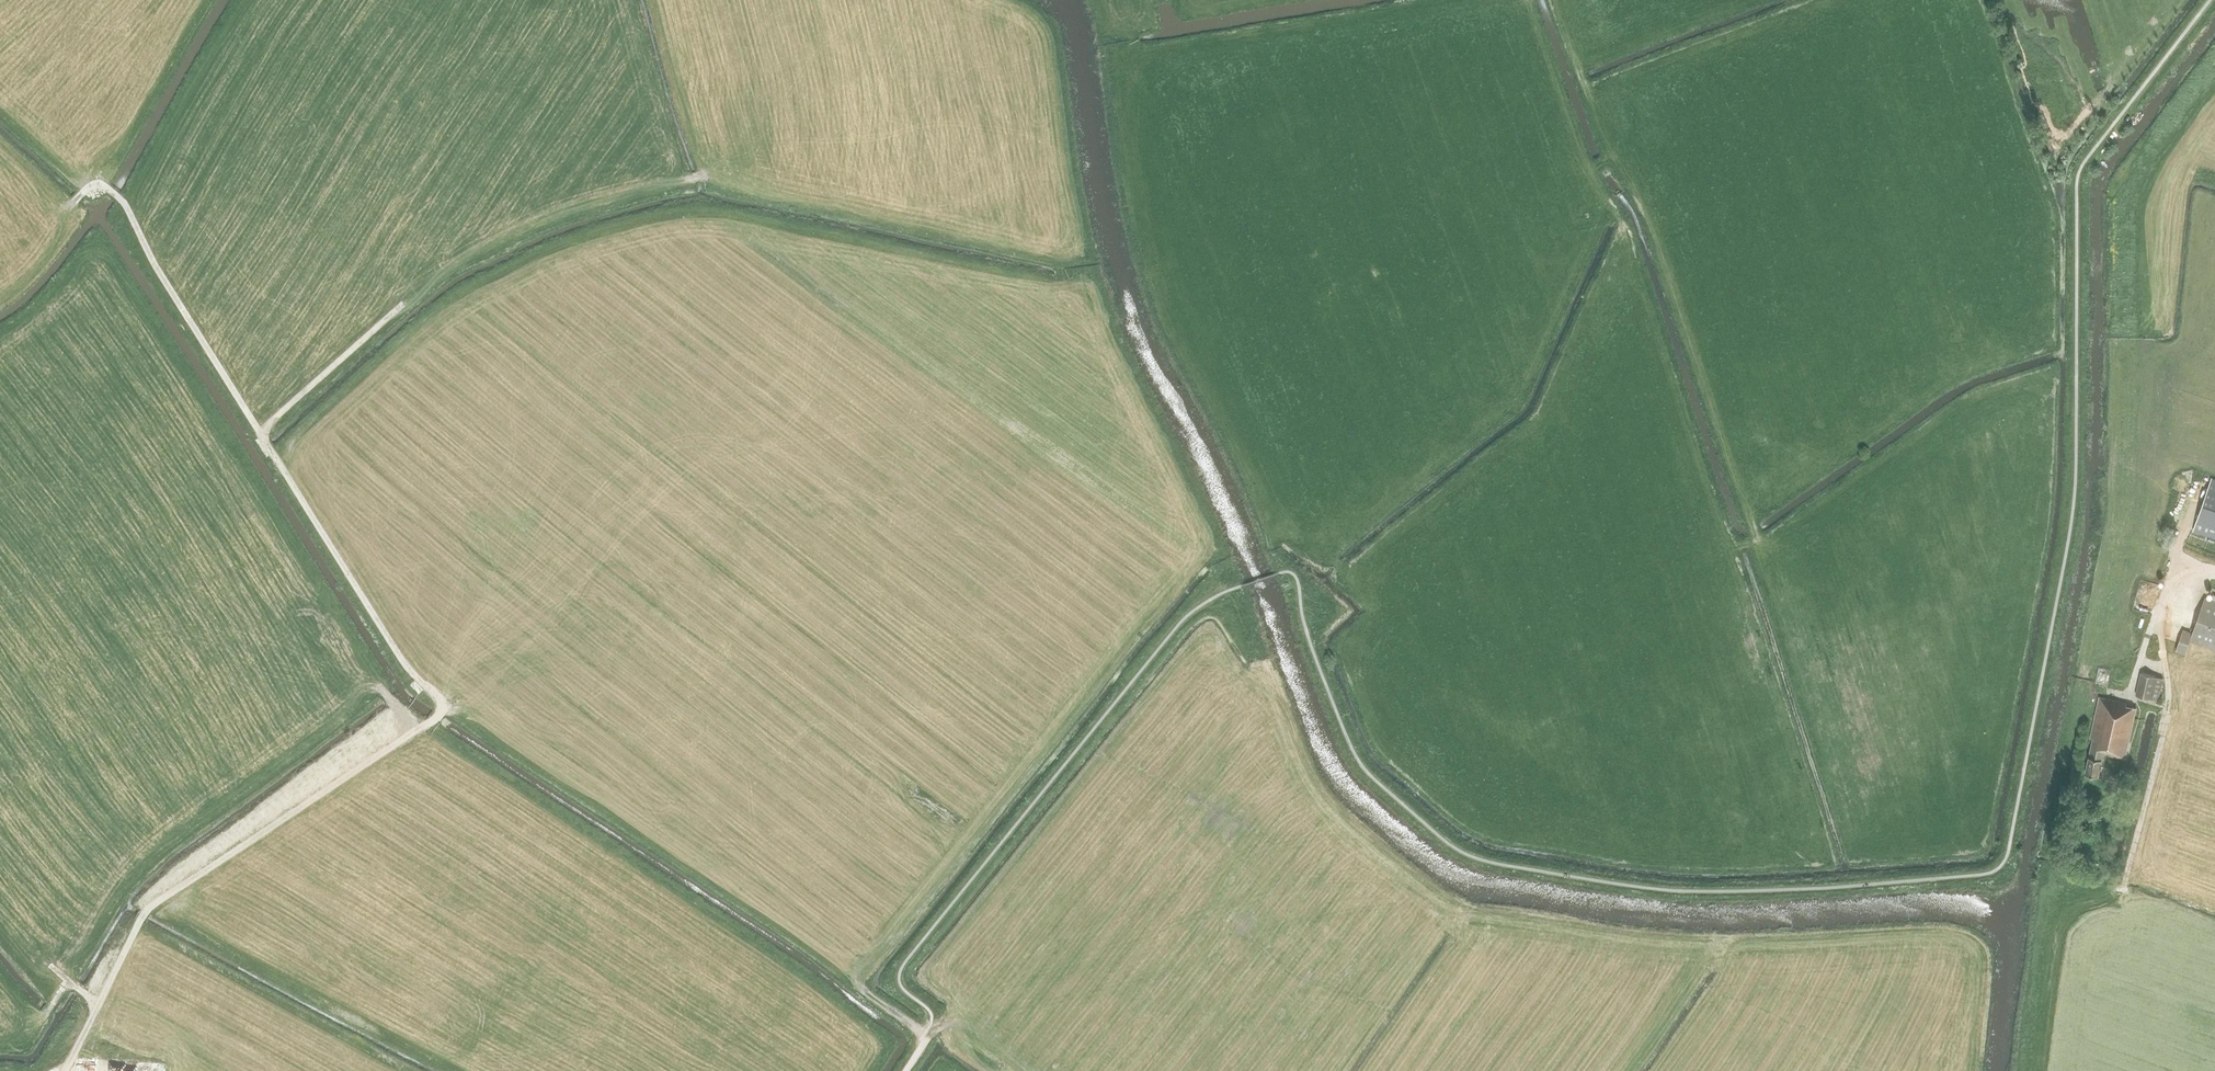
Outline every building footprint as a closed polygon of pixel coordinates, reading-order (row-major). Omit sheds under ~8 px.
[(2180,492),(2182,492),(2183,491),(2184,491),(2185,490),(2186,489),(2187,488),(2187,487),(2188,486),(2188,485),(2188,484),(2188,483),(2188,481),(2187,480),(2187,479),(2186,478),(2185,477),(2184,477),(2183,476),(2182,476),(2180,476),(2179,476),(2178,476),(2177,477),(2176,477),(2175,478),(2174,479),(2173,480),(2173,481),(2173,483),(2172,484),(2173,485),(2173,487),(2174,489),(2175,489),(2176,490),(2177,491),(2178,491),(2179,492),(2180,492)] [(2212,479),(2193,531),(2214,538),(2214,480),(2212,479)] [(2175,650),(2185,654),(2190,641),(2214,649),(2214,601),(2205,597),(2192,633),(2183,630),(2175,650)] [(2158,700),(2163,678),(2141,673),(2136,696),(2158,700)] [(2125,757),(2136,707),(2126,705),(2127,703),(2099,697),(2090,738),(2093,738),(2085,773),(2098,775),(2101,762),(2103,763),(2105,753),(2125,757)]
